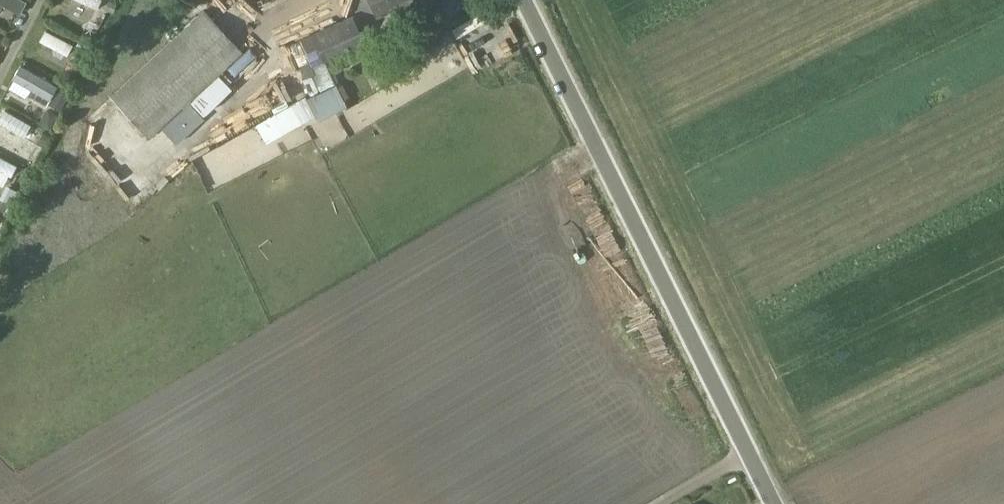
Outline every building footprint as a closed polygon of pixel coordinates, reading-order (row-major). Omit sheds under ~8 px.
[(27,1),(25,0),(0,0),(0,3),(20,14),(27,1)] [(101,0),(78,0),(97,9),(101,0)] [(416,5),(413,0),(369,0),(377,16),(391,10),(394,16),(416,5)] [(71,1),(66,11),(93,24),(98,14),(71,1)] [(111,96),(149,137),(241,51),(204,12),(111,96)] [(311,33),(312,36),(302,40),(307,52),(318,48),(324,62),(365,44),(351,15),(311,33)] [(67,55),(73,44),(45,30),(40,41),(67,55)] [(64,70),(70,59),(42,45),(37,56),(64,70)] [(48,98),(55,85),(21,65),(13,79),(48,98)] [(245,146),(284,112),(263,88),(224,122),(245,146)] [(31,125),(5,110),(0,118),(0,123),(24,137),(31,125)] [(22,154),(30,142),(3,125),(0,129),(0,140),(22,154)] [(9,174),(0,169),(0,183),(4,185),(9,174)]
